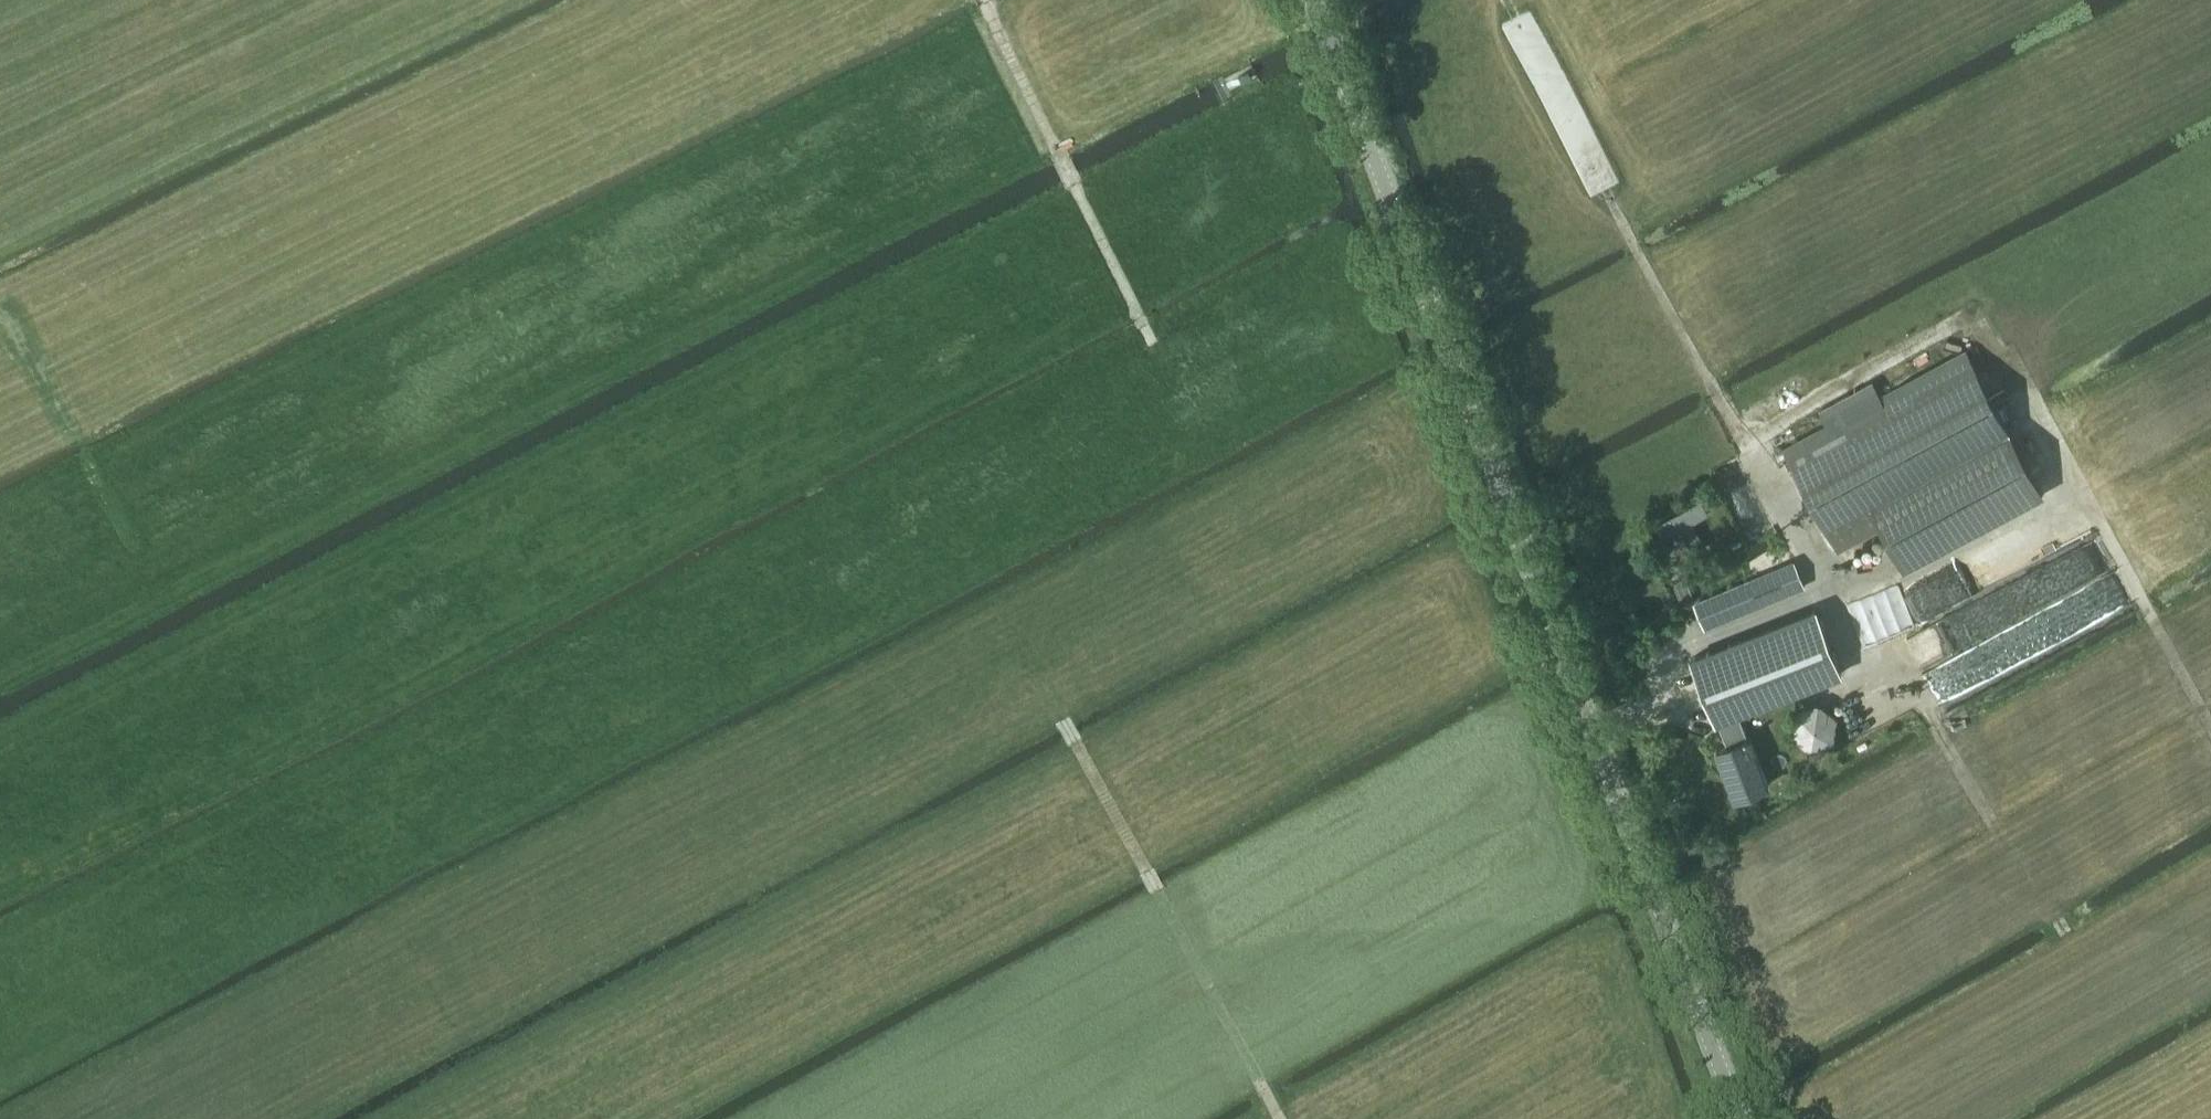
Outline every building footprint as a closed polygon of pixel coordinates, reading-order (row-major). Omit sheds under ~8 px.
[(1827,427),(1784,450),(1824,523),(1838,550),(1881,527),(1905,571),(2044,495),(2006,424),(1972,362),(1966,351),(1965,352),(1882,397),(1880,398),(1872,382),(1847,396),(1819,411),(1827,427)] [(1698,497),(1655,521),(1664,538),(1680,529),(1694,554),(1705,547),(1691,523),(1707,514),(1698,497)] [(1705,627),(1803,586),(1793,562),(1695,602),(1705,627)] [(1747,738),(1738,714),(1841,673),(1815,610),(1690,659),(1715,722),(1718,721),(1728,746),(1716,750),(1735,797),(1768,783),(1750,737),(1747,738)] [(1813,751),(1834,742),(1838,716),(1818,702),(1796,711),(1792,735),(1813,751)]
